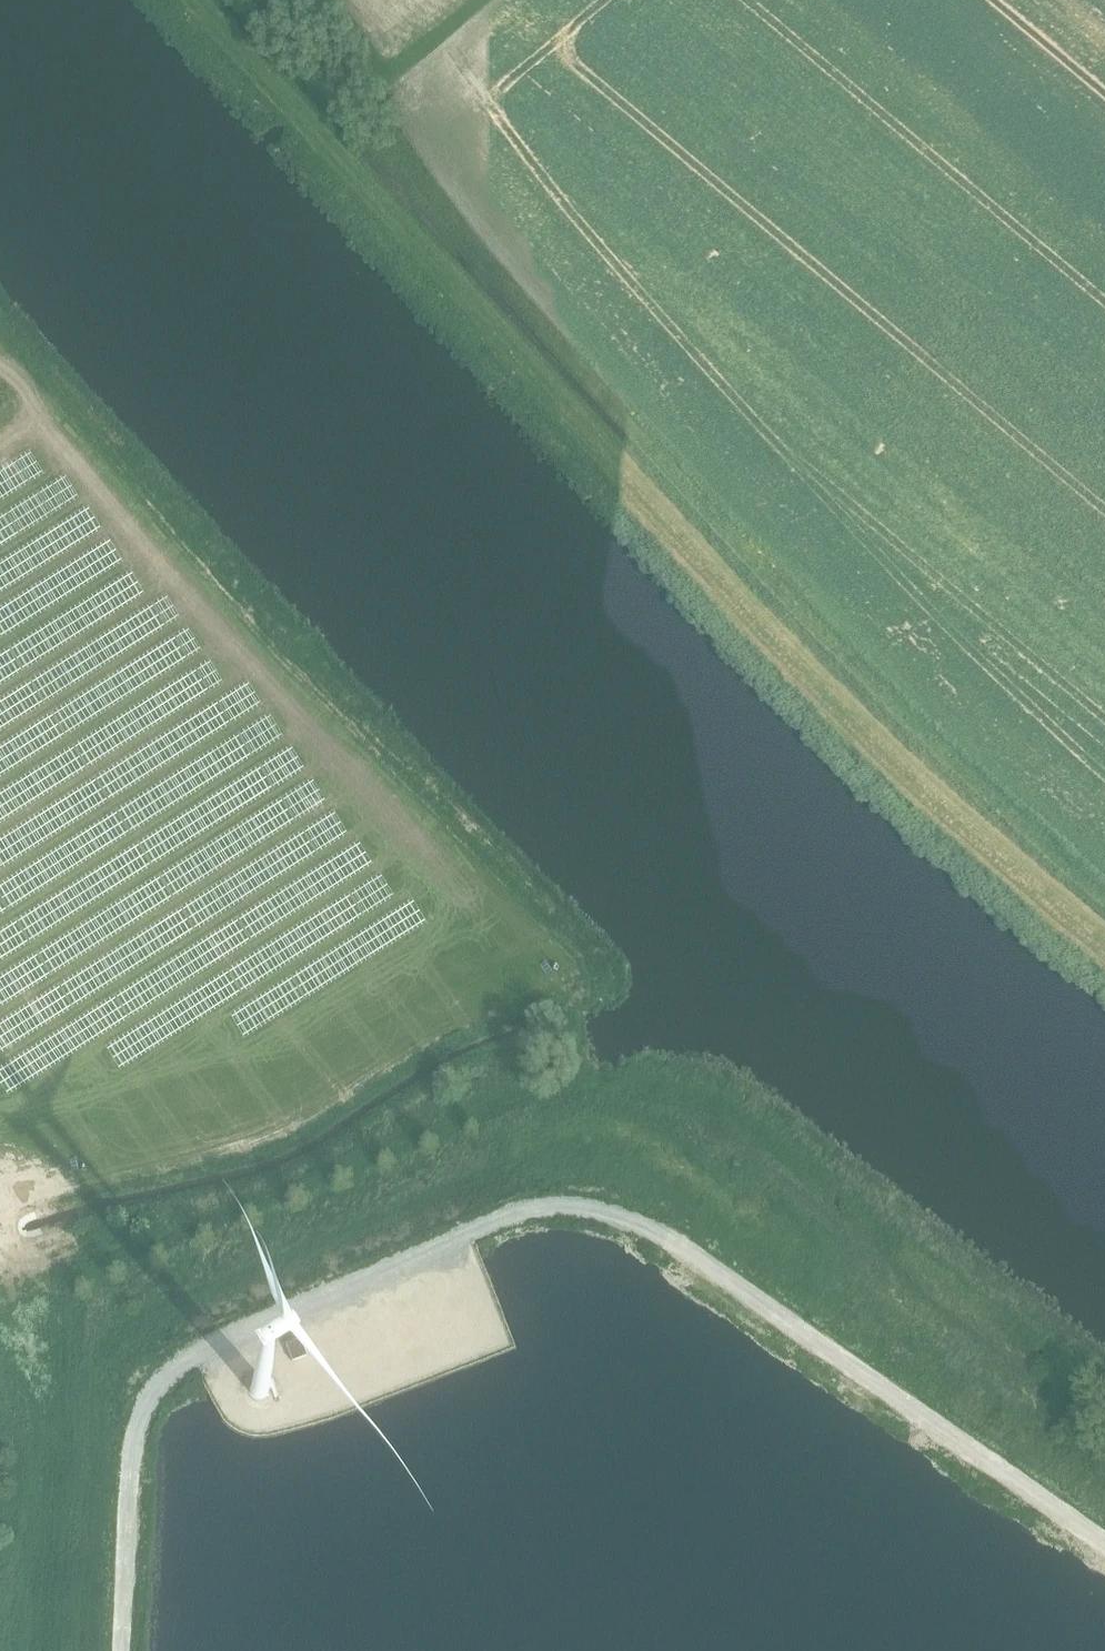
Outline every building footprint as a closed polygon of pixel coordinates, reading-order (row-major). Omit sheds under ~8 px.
[(286,1346),(292,1363),(306,1358),(300,1341),(286,1346)]
